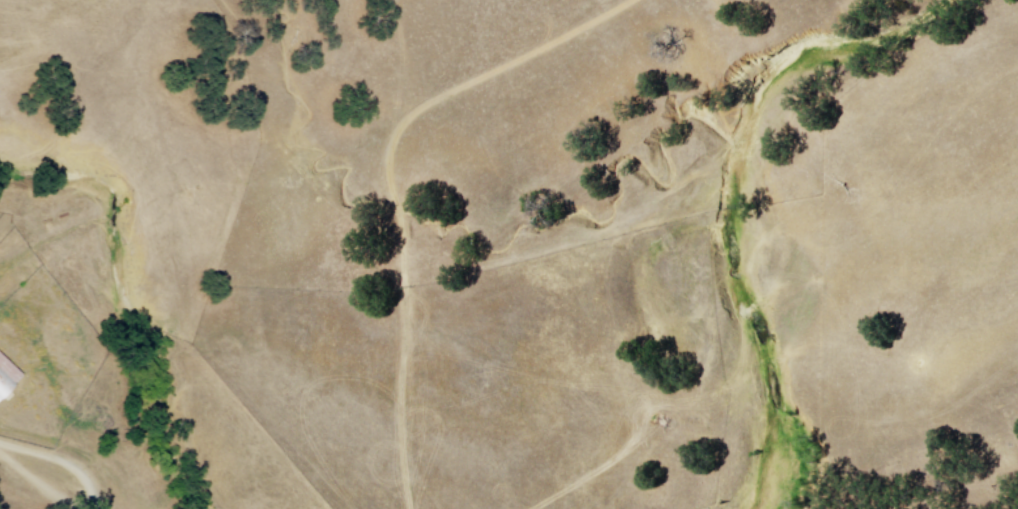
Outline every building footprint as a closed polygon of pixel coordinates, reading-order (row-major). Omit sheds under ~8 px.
[(16,375),(0,359),(0,391),(16,375)]
